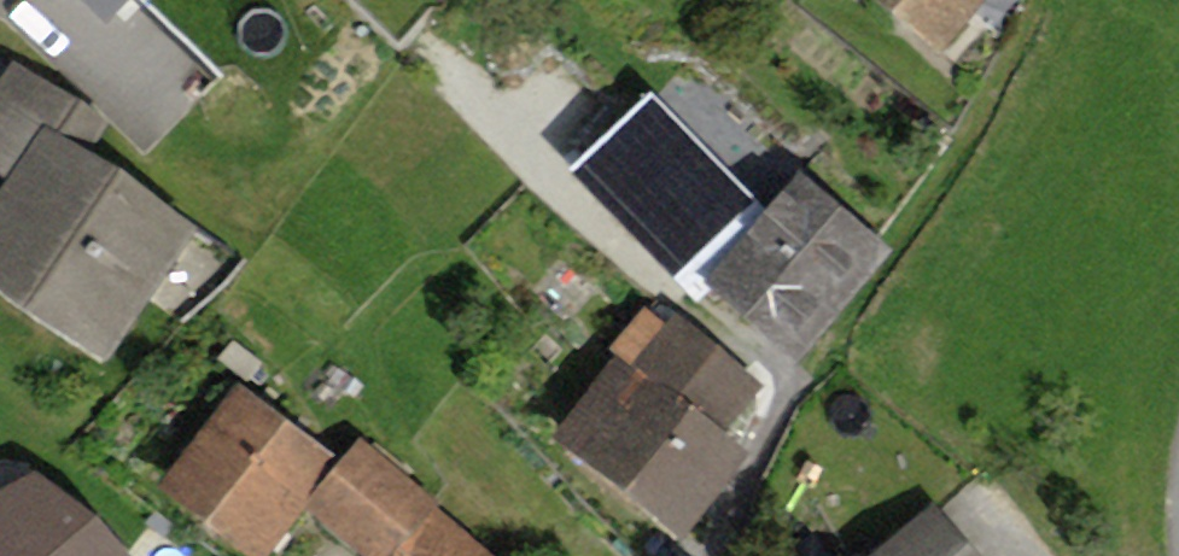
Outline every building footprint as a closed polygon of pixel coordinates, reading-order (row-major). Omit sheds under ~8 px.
[(111,15),(126,0),(96,0),(111,15)] [(936,82),(1004,0),(836,0),(936,82)] [(12,57),(0,73),(0,314),(89,378),(192,236),(63,143),(86,110),(12,57)] [(743,209),(638,99),(555,177),(661,287),(743,209)] [(791,184),(695,304),(787,376),(883,256),(791,184)] [(660,301),(536,451),(664,555),(665,555),(743,462),(720,443),(766,387),(660,301)] [(142,491),(214,555),(247,555),(330,464),(240,382),(142,491)] [(0,459),(0,554),(3,555),(136,555),(151,539),(27,429),(0,459)] [(355,453),(300,521),(344,555),(482,555),(366,462),(355,453)] [(888,555),(991,555),(950,506),(888,555)]
